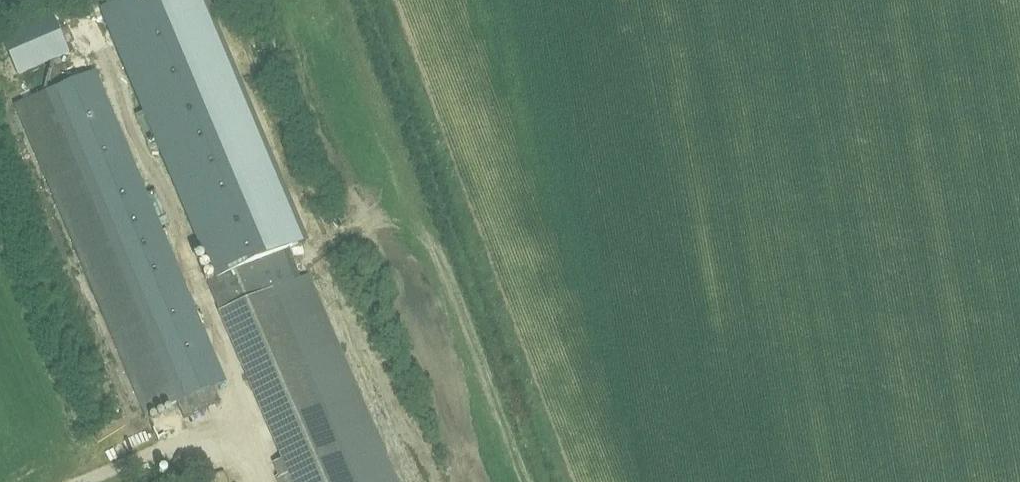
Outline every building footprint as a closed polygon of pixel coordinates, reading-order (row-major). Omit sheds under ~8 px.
[(170,189),(177,187),(185,208),(200,203),(148,59),(153,58),(178,128),(186,125),(177,100),(187,96),(240,247),(256,241),(170,0),(103,0),(170,189)] [(41,27),(67,50),(87,27),(61,4),(41,27)] [(145,416),(227,381),(96,72),(14,105),(145,416)] [(229,308),(220,312),(282,459),(273,463),(279,478),(277,479),(278,481),(354,481),(273,289),(229,308)]
